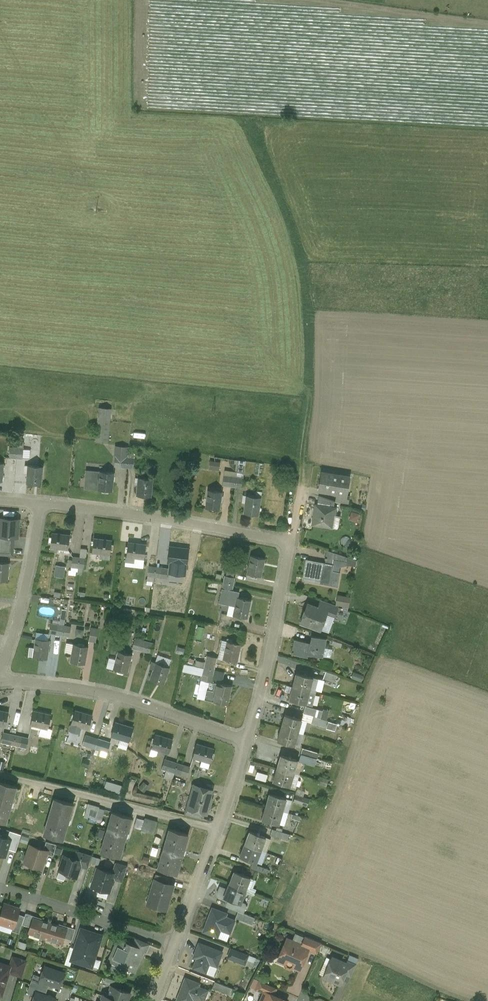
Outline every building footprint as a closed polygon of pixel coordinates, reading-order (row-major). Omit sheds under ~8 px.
[(111,408),(97,407),(94,442),(108,443),(111,408)] [(128,447),(115,446),(114,456),(127,458),(128,447)] [(127,458),(114,456),(113,467),(126,468),(127,458)] [(245,461),(239,460),(237,472),(236,476),(242,477),(245,461)] [(220,462),(210,461),(209,469),(219,470),(220,462)] [(255,473),(263,474),(264,464),(256,463),(255,473)] [(43,466),(28,465),(26,483),(42,485),(43,466)] [(113,473),(85,470),(84,489),(111,491),(113,473)] [(340,476),(321,473),(318,489),(337,493),(347,494),(349,476),(340,474),(340,476)] [(224,475),(223,474),(222,486),(235,487),(236,476),(224,475)] [(154,478),(139,477),(137,495),(152,497),(154,478)] [(223,491),(209,488),(206,507),(220,509),(223,491)] [(347,494),(337,493),(336,501),(348,503),(349,495),(346,495),(347,494)] [(262,497),(247,495),(244,512),(259,514),(262,497)] [(334,501),(318,496),(317,504),(334,506),(334,501)] [(317,504),(315,503),(314,514),(315,515),(313,525),(333,528),(335,515),(337,507),(334,506),(317,504)] [(1,518),(0,526),(0,541),(13,542),(13,537),(17,537),(18,519),(1,518)] [(69,549),(71,534),(52,532),(50,547),(69,549)] [(110,554),(111,539),(94,538),(93,553),(110,554)] [(147,544),(128,541),(126,557),(126,562),(134,563),(135,558),(145,559),(147,544)] [(0,546),(0,554),(12,555),(13,547),(0,546)] [(188,549),(170,547),(168,562),(187,564),(188,549)] [(84,568),(86,550),(80,550),(79,556),(75,556),(74,567),(84,568)] [(339,555),(327,551),(326,559),(334,560),(338,561),(339,555)] [(265,558),(251,555),(247,572),(261,575),(265,558)] [(326,565),(308,561),(308,560),(307,560),(304,580),(305,581),(306,580),(337,586),(337,587),(338,587),(340,574),(339,574),(332,572),(333,566),(326,565)] [(338,561),(334,560),(333,566),(332,572),(339,574),(340,562),(338,561)] [(0,562),(0,580),(7,581),(9,562),(0,562)] [(64,577),(65,566),(55,565),(54,576),(64,577)] [(155,566),(149,566),(147,576),(154,577),(155,566)] [(168,568),(155,566),(154,577),(167,578),(168,568)] [(235,577),(224,575),(223,582),(234,584),(235,577)] [(234,584),(223,582),(221,589),(232,591),(234,584)] [(336,604),(349,607),(351,596),(338,594),(336,604)] [(251,600),(237,597),(233,615),(247,618),(251,600)] [(331,605),(320,600),(317,608),(326,611),(326,612),(328,613),(331,605)] [(317,608),(306,604),(301,622),(320,629),(326,612),(326,611),(317,608)] [(233,615),(222,613),(220,624),(230,627),(233,615)] [(64,625),(50,623),(48,634),(62,636),(64,625)] [(71,627),(64,625),(62,636),(69,638),(71,627)] [(383,629),(371,625),(369,632),(381,636),(383,629)] [(98,628),(90,627),(88,641),(95,643),(98,628)] [(84,630),(76,629),(75,636),(82,637),(84,630)] [(314,636),(312,643),(295,640),(293,651),(292,650),(291,655),(293,655),(293,654),(307,656),(307,657),(308,658),(308,655),(322,658),(326,639),(314,636)] [(50,639),(36,637),(33,656),(48,658),(50,639)] [(141,640),(134,638),(132,649),(138,650),(141,640)] [(147,641),(141,640),(138,650),(145,652),(147,641)] [(241,644),(227,640),(223,658),(237,662),(241,644)] [(154,643),(147,641),(145,652),(151,654),(154,643)] [(89,646),(75,643),(71,661),(86,664),(89,646)] [(132,654),(118,651),(117,658),(114,668),(128,672),(132,654)] [(217,658),(206,655),(204,667),(214,670),(217,658)] [(170,667),(152,661),(150,668),(153,669),(149,679),(163,684),(170,667)] [(214,670),(204,667),(201,680),(211,682),(214,670)] [(224,672),(214,670),(211,682),(213,683),(213,682),(217,683),(217,682),(221,683),(224,672)] [(337,676),(326,671),(323,678),(333,682),(337,676)] [(364,676),(353,672),(351,679),(361,683),(364,676)] [(313,677),(296,673),(292,686),(309,690),(313,677)] [(217,683),(213,682),(213,683),(212,690),(207,689),(205,699),(228,705),(232,686),(221,683),(217,682),(217,683)] [(309,690),(292,686),(289,699),(306,704),(309,690)] [(316,692),(309,690),(306,704),(313,705),(316,692)] [(322,711),(305,706),(303,713),(320,718),(322,711)] [(92,714),(74,709),(69,730),(79,733),(81,727),(88,729),(92,714)] [(0,710),(0,725),(5,726),(8,712),(0,710)] [(51,714),(33,710),(30,724),(48,729),(51,714)] [(301,719),(285,714),(281,727),(297,732),(301,719)] [(327,720),(313,716),(311,723),(325,727),(327,720)] [(133,727),(116,721),(111,735),(129,741),(133,727)] [(297,732),(281,727),(277,741),(294,745),(297,732)] [(9,733),(3,732),(1,742),(7,743),(9,733)] [(15,735),(9,733),(7,743),(13,745),(15,735)] [(91,736),(85,734),(82,744),(88,746),(91,736)] [(173,739),(155,734),(151,748),(168,754),(173,739)] [(22,736),(15,735),(13,745),(20,746),(22,736)] [(29,738),(22,736),(20,746),(27,748),(29,738)] [(91,736),(88,746),(95,748),(98,738),(91,736)] [(110,742),(98,738),(95,748),(107,752),(110,742)] [(214,748),(196,742),(192,757),(209,762),(214,748)] [(63,751),(76,755),(78,748),(65,745),(63,751)] [(318,753),(302,748),(300,754),(317,759),(318,753)] [(297,760),(281,755),(277,768),(293,773),(297,760)] [(171,761),(164,759),(161,769),(168,771),(171,761)] [(178,763),(171,761),(168,771),(174,773),(178,763)] [(184,765),(178,763),(174,773),(181,775),(184,765)] [(184,765),(181,775),(187,777),(190,767),(184,765)] [(293,773),(277,768),(273,781),(289,786),(293,773)] [(255,778),(265,780),(267,774),(257,771),(255,778)] [(120,792),(122,785),(106,781),(104,788),(120,792)] [(0,782),(0,821),(5,823),(10,808),(11,808),(13,802),(12,802),(16,787),(0,782)] [(211,790),(194,785),(191,797),(193,801),(191,807),(191,809),(203,813),(206,813),(208,806),(209,806),(210,801),(210,800),(209,800),(211,790)] [(297,788),(294,801),(305,805),(307,800),(303,798),(305,791),(297,788)] [(286,798),(269,793),(266,806),(282,811),(286,798)] [(74,804),(55,798),(43,834),(62,840),(67,824),(68,825),(70,819),(69,819),(74,804)] [(99,807),(88,803),(84,815),(96,818),(99,807)] [(203,813),(191,809),(191,807),(188,806),(186,808),(184,814),(201,818),(203,813)] [(282,811),(266,806),(262,819),(278,824),(282,811)] [(112,811),(100,851),(119,857),(125,838),(126,838),(128,832),(126,832),(131,817),(112,811)] [(135,818),(134,827),(141,828),(143,819),(135,818)] [(157,821),(145,818),(141,830),(154,833),(157,821)] [(169,829),(158,868),(176,874),(182,856),(184,850),(184,849),(188,835),(169,829)] [(289,834),(271,829),(270,835),(287,840),(289,834)] [(21,834),(9,830),(7,838),(10,839),(7,848),(15,851),(21,834)] [(265,837),(249,831),(245,843),(261,850),(265,837)] [(0,836),(0,854),(5,856),(7,848),(10,839),(7,838),(0,836)] [(56,844),(46,841),(43,849),(47,851),(46,854),(53,856),(56,844)] [(261,850),(245,843),(240,856),(256,862),(261,850)] [(43,849),(30,845),(24,862),(41,868),(46,854),(47,851),(43,849)] [(92,855),(77,850),(75,858),(81,861),(80,865),(88,867),(92,855)] [(75,858),(64,855),(59,870),(66,872),(66,874),(76,878),(80,865),(81,861),(75,858)] [(127,865),(116,862),(112,873),(115,873),(113,879),(122,882),(127,865)] [(269,869),(252,863),(250,868),(267,874),(269,869)] [(112,873),(98,868),(92,886),(108,891),(111,884),(112,883),(113,879),(115,873),(112,873)] [(250,877),(234,871),(229,883),(245,889),(245,890),(250,877)] [(168,878),(155,874),(153,881),(155,881),(155,880),(167,883),(168,878)] [(167,883),(155,880),(155,881),(151,894),(150,895),(154,896),(151,904),(148,903),(148,904),(166,909),(173,885),(167,883)] [(229,883),(227,889),(220,886),(217,894),(218,897),(224,899),(226,898),(228,901),(229,898),(240,903),(241,902),(245,890),(245,889),(229,883)] [(240,903),(229,898),(228,901),(226,906),(238,911),(243,913),(246,906),(244,903),(241,902),(240,903)] [(4,904),(0,916),(0,923),(13,927),(18,914),(19,909),(4,904)] [(227,913),(213,907),(204,931),(218,937),(221,929),(230,932),(235,919),(226,916),(227,913)] [(243,913),(238,911),(235,917),(252,924),(255,917),(243,913)] [(34,916),(25,913),(24,916),(22,924),(29,927),(32,917),(33,917),(34,916)] [(24,916),(18,914),(13,927),(11,930),(19,933),(22,924),(24,916)] [(33,917),(32,917),(29,927),(27,933),(45,938),(50,923),(33,917)] [(66,928),(50,923),(45,938),(62,944),(64,938),(67,928),(66,928)] [(75,929),(67,926),(66,928),(67,928),(64,938),(72,940),(75,929)] [(72,958),(72,960),(91,966),(101,935),(82,929),(72,958)] [(321,942),(305,935),(301,944),(308,947),(307,949),(316,953),(321,942)] [(148,943),(136,938),(133,946),(140,949),(145,951),(148,943)] [(301,944),(287,938),(279,957),(286,960),(285,963),(286,966),(289,967),(292,966),(293,966),(299,968),(307,949),(308,947),(301,944)] [(133,946),(118,939),(115,946),(117,947),(110,962),(111,962),(112,960),(120,963),(119,964),(134,970),(140,955),(138,954),(140,949),(133,946)] [(222,951),(200,942),(194,956),(197,957),(193,967),(206,972),(210,962),(216,965),(222,951)] [(248,954),(231,948),(228,957),(244,964),(248,954)] [(26,961),(13,957),(10,966),(11,967),(9,972),(21,976),(26,961)] [(345,964),(332,958),(331,958),(328,965),(324,976),(340,983),(344,974),(348,964),(345,964)] [(356,964),(347,960),(345,964),(348,964),(344,974),(350,976),(356,964)] [(2,994),(9,972),(11,967),(10,966),(0,963),(0,964),(0,994),(2,994)] [(64,972),(44,966),(41,976),(39,980),(49,983),(59,987),(64,972)] [(38,975),(33,974),(30,983),(47,989),(49,983),(39,980),(41,976),(38,975)] [(186,977),(177,1000),(178,1000),(193,1000),(194,998),(200,1000),(203,1000),(208,989),(207,989),(209,985),(186,977)] [(276,987),(259,980),(256,988),(265,992),(265,991),(273,994),(276,987)] [(231,988),(216,981),(213,987),(229,994),(231,988)] [(47,989),(30,983),(27,993),(34,995),(36,991),(45,995),(47,989)] [(111,985),(107,996),(121,1000),(127,1000),(130,992),(111,985)] [(36,991),(34,995),(32,1000),(54,1000),(55,998),(45,995),(36,991)] [(265,991),(265,992),(261,1000),(285,1000),(286,1000),(273,994),(265,991)]
